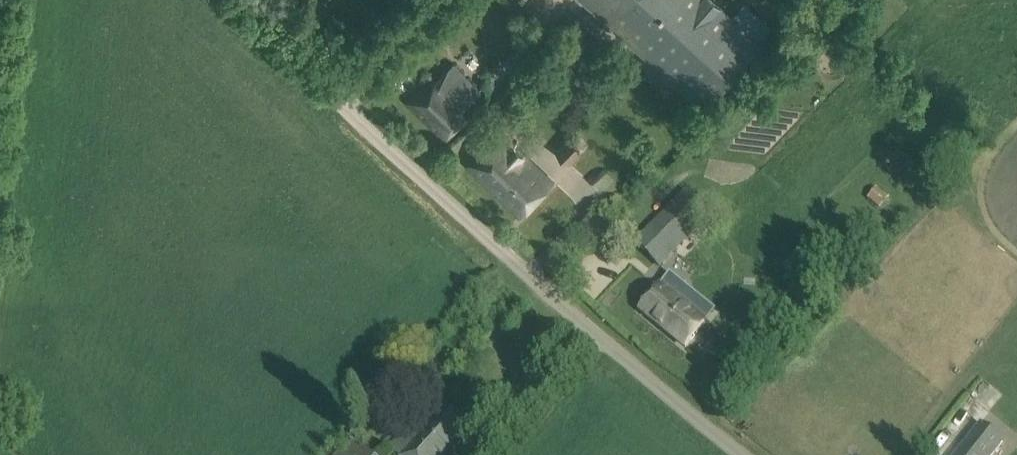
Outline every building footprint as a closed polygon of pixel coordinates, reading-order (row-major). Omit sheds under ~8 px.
[(703,107),(762,42),(716,0),(584,0),(703,107)] [(407,102),(446,140),(468,117),(460,109),(480,88),(452,61),(433,81),(431,79),(407,102)] [(468,164),(521,215),(553,181),(501,130),(468,164)] [(594,154),(574,135),(557,152),(577,171),(594,154)] [(664,212),(634,242),(660,267),(712,214),(685,187),(661,210),(664,212)] [(867,199),(880,209),(889,197),(876,187),(867,199)] [(670,277),(660,289),(658,288),(639,310),(685,347),(703,325),(703,324),(691,315),(701,302),(670,277)] [(395,454),(448,454),(470,431),(443,406),(415,437),(407,429),(389,449),(395,454)] [(1003,441),(981,424),(956,454),(992,454),(1003,441)] [(351,437),(334,454),(369,454),(351,437)]
